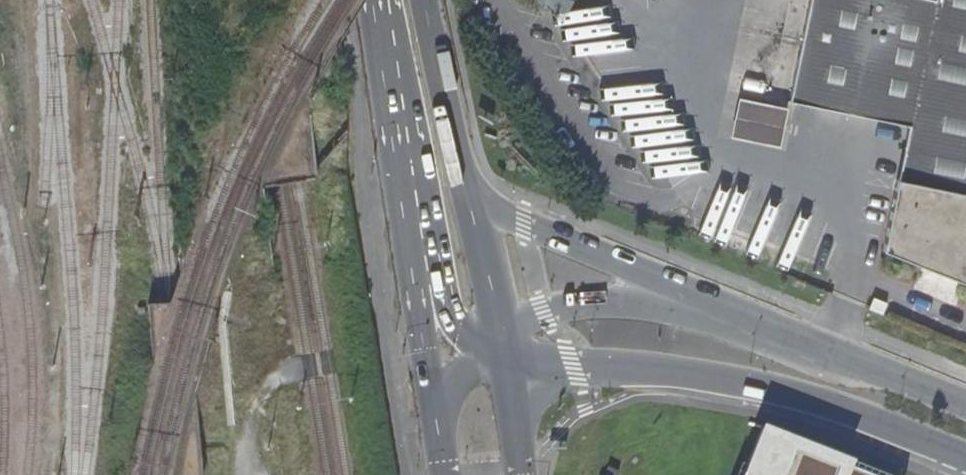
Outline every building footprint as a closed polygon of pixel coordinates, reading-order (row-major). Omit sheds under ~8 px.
[(922,0),(807,0),(787,102),(907,128),(896,181),(894,181),(880,254),(963,288),(965,288),(965,0),(933,0),(932,2),(922,0)] [(785,110),(736,100),(728,140),(777,150),(785,110)] [(745,474),(872,474),(763,432),(745,474)]
